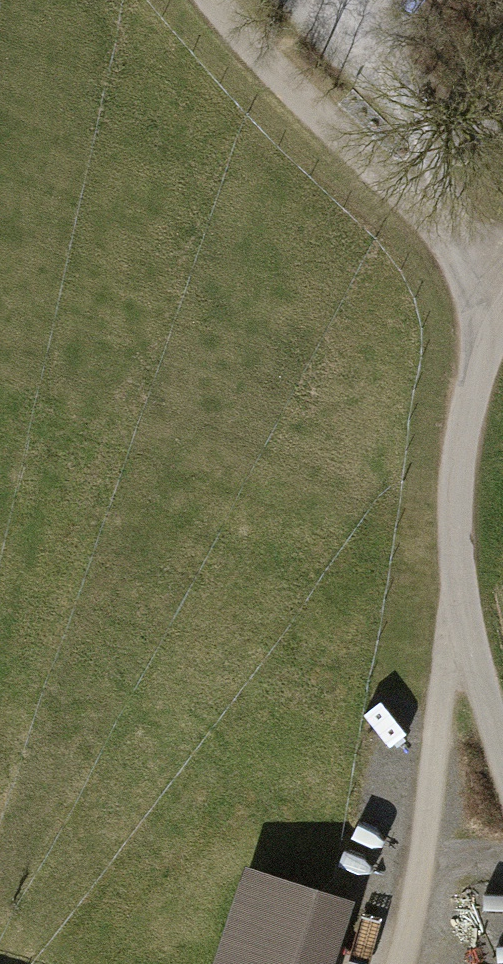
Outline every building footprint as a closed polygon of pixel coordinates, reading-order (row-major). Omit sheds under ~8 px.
[(210,963),(328,963),(346,912),(240,876),(210,963)]
